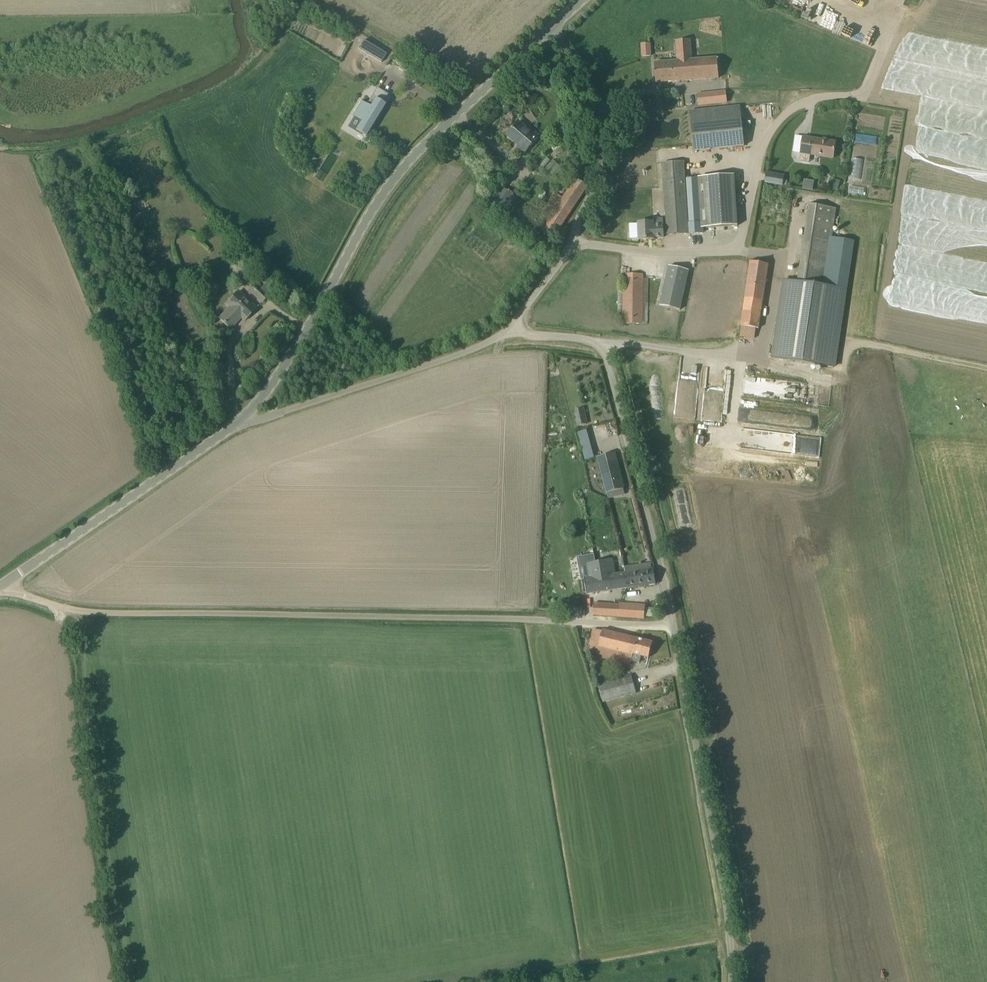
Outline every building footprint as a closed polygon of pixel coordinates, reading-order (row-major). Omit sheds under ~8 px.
[(364,40),(359,49),(381,62),(386,54),(364,40)] [(676,42),(677,61),(654,62),(656,82),(719,78),(717,58),(692,60),(690,41),(676,42)] [(651,56),(650,42),(641,42),(642,56),(651,56)] [(366,136),(372,126),(385,105),(383,103),(388,94),(377,88),(367,104),(361,101),(353,115),(361,121),(356,130),(366,136)] [(698,106),(728,102),(726,88),(696,93),(698,106)] [(690,111),(695,151),(744,145),(740,105),(690,111)] [(530,132),(518,122),(508,134),(520,145),(518,147),(525,153),(539,136),(532,130),(530,132)] [(801,153),(800,161),(810,162),(811,154),(833,158),(836,142),(803,137),(801,153)] [(862,179),(863,158),(851,158),(850,179),(862,179)] [(663,163),(665,188),(667,235),(703,233),(699,177),(685,178),(684,161),(663,163)] [(766,172),(765,183),(783,186),(783,185),(784,179),(784,175),(766,172)] [(747,187),(746,173),(735,174),(736,187),(747,187)] [(734,175),(704,177),(707,228),(737,226),(734,175)] [(829,177),(827,186),(839,188),(840,179),(829,177)] [(536,209),(542,213),(534,225),(553,238),(588,186),(576,178),(563,198),(557,194),(557,195),(553,192),(550,198),(551,200),(548,204),(542,201),(536,209)] [(506,214),(518,198),(502,186),(490,203),(506,214)] [(837,208),(819,206),(809,204),(798,282),(786,280),(774,359),(834,368),(846,289),(825,286),(837,208)] [(653,222),(638,222),(639,239),(654,239),(654,238),(664,237),(663,225),(653,225),(653,222)] [(768,264),(751,261),(740,336),(754,338),(756,328),(759,328),(768,264)] [(660,306),(680,310),(688,270),(669,266),(660,306)] [(618,286),(618,324),(647,324),(648,278),(643,278),(643,274),(623,273),(623,286),(618,286)] [(262,302),(268,296),(255,283),(249,290),(262,302)] [(230,329),(241,317),(244,321),(256,308),(238,291),(227,304),(230,307),(219,318),(230,329)] [(586,424),(582,408),(574,410),(577,426),(586,424)] [(699,443),(713,443),(713,437),(708,437),(709,424),(700,424),(699,443)] [(741,429),(739,445),(793,451),(794,444),(805,445),(806,436),(741,429)] [(598,457),(607,493),(623,488),(614,453),(598,457)] [(608,575),(614,574),(612,559),(586,562),(589,577),(584,578),(586,594),(610,590),(608,575)] [(625,572),(627,588),(655,584),(653,568),(625,572)] [(608,575),(610,590),(627,588),(625,572),(614,574),(608,575)] [(593,615),(624,617),(625,606),(594,603),(593,615)] [(649,658),(653,642),(603,630),(602,631),(593,629),(589,644),(592,645),(590,652),(597,654),(596,656),(630,664),(631,660),(639,662),(641,656),(649,658)] [(636,693),(631,675),(598,684),(603,701),(636,693)]
